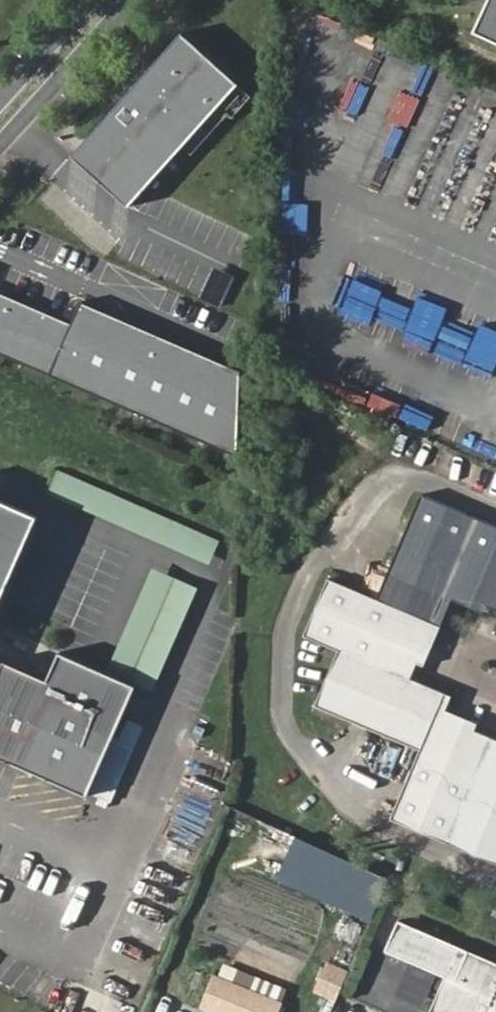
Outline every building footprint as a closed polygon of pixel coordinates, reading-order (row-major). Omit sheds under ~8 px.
[(475,26),(495,36),(495,0),(488,0),(475,26)] [(199,21),(84,145),(143,199),(258,74),(199,21)] [(61,368),(86,312),(0,274),(0,342),(61,368)] [(97,288),(86,312),(61,368),(254,454),(258,360),(97,288)] [(416,301),(401,336),(429,347),(443,312),(416,301)] [(480,325),(469,355),(495,365),(495,331),(480,325)] [(55,471),(46,495),(209,561),(219,537),(55,471)] [(395,809),(495,851),(495,732),(441,709),(449,689),(422,677),(461,588),(495,604),(495,524),(425,492),(380,593),(331,574),(308,629),(342,644),(319,696),(424,742),(395,809)] [(97,802),(149,691),(73,656),(60,684),(3,656),(16,628),(6,623),(54,519),(0,494),(0,757),(97,802)] [(370,921),(391,874),(296,833),(276,881),(370,921)] [(387,956),(394,959),(400,962),(449,983),(437,1011),(495,1011),(495,967),(400,925),(387,956)] [(336,999),(348,972),(329,963),(317,990),(336,999)] [(283,1005),(213,975),(200,1004),(220,1011),(280,1011),(283,1005)]
